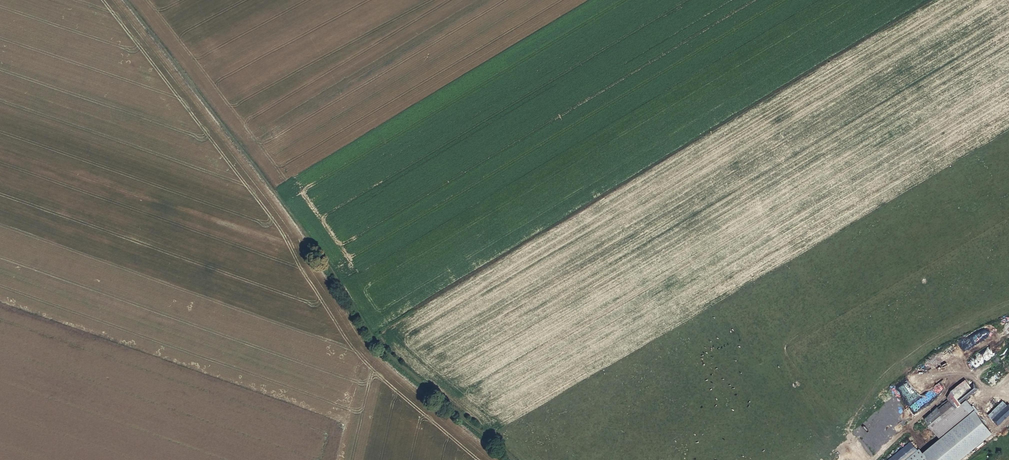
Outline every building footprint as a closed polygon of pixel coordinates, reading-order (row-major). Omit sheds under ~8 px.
[(957,398),(971,387),(966,381),(946,397),(951,403),(957,398)] [(978,390),(974,384),(971,387),(957,398),(961,404),(966,400),(978,390)] [(982,419),(966,400),(961,404),(957,398),(951,403),(920,428),(940,452),(982,419)] [(991,418),(996,424),(1008,412),(1008,406),(1006,403),(1004,404),(1006,406),(991,418)] [(931,459),(952,459),(990,429),(982,419),(940,452),(931,459)] [(889,459),(915,459),(920,456),(910,443),(889,459)]
